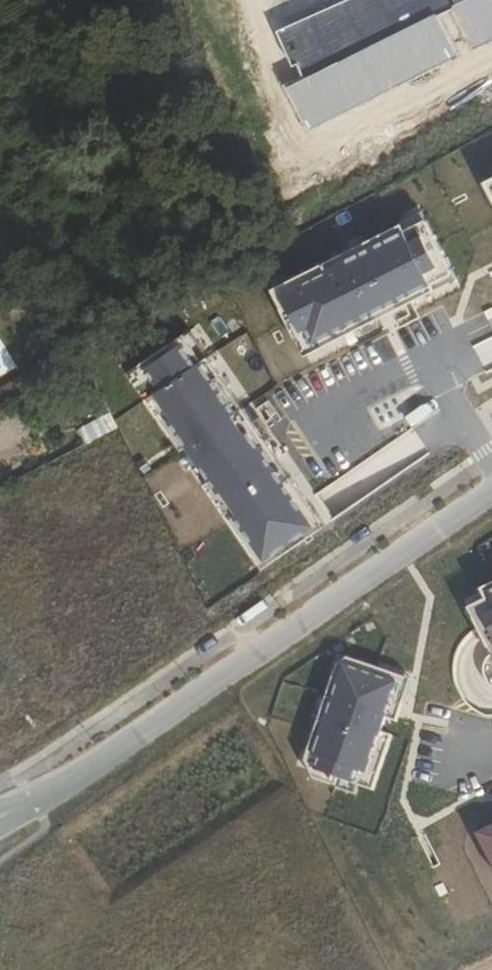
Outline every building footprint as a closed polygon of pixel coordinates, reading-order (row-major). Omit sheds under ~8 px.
[(277,31),(300,80),(289,85),(309,128),(491,43),(491,0),(343,0),(277,31)] [(425,211),(273,286),(306,352),(458,277),(425,211)] [(199,327),(131,373),(263,568),(332,522),(199,327)] [(82,426),(89,442),(121,428),(114,411),(82,426)] [(315,495),(334,521),(430,455),(412,429),(315,495)] [(476,608),(491,640),(491,600),(476,608)] [(408,679),(354,661),(322,756),(329,758),(325,770),(364,783),(368,770),(377,773),(408,679)]
